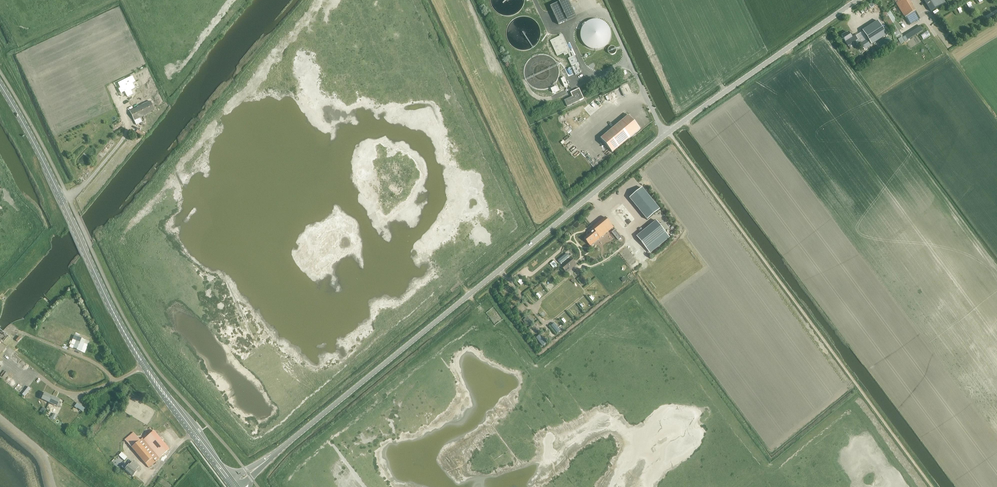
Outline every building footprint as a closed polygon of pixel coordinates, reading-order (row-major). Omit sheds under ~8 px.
[(558,25),(576,17),(568,0),(564,0),(550,6),(558,25)] [(905,18),(910,25),(920,18),(908,0),(893,0),(905,18)] [(931,12),(946,2),(944,0),(924,0),(931,12)] [(920,26),(902,38),(898,32),(902,30),(890,10),(882,15),(901,44),(923,31),(920,26)] [(887,35),(878,21),(862,31),(867,39),(860,44),(864,50),(887,35)] [(854,34),(851,36),(849,33),(846,34),(846,33),(842,36),(846,42),(848,46),(857,40),(854,34)] [(574,56),(572,56),(570,52),(562,35),(550,41),(557,56),(563,53),(564,55),(568,54),(570,58),(568,59),(575,75),(581,72),(574,56)] [(889,45),(892,43),(888,37),(879,42),(881,46),(887,42),(889,45)] [(141,75),(137,78),(140,83),(145,80),(141,75)] [(131,77),(118,83),(121,89),(119,89),(120,93),(124,91),(127,96),(132,93),(130,90),(134,88),(131,83),(134,81),(131,77)] [(142,85),(146,91),(153,87),(150,81),(142,85)] [(616,87),(601,92),(601,93),(598,94),(600,100),(618,94),(616,87)] [(564,100),(567,107),(584,99),(579,89),(570,93),(572,97),(564,100)] [(150,95),(134,103),(135,105),(151,97),(150,95)] [(586,102),(593,109),(596,107),(589,100),(586,102)] [(150,102),(129,111),(136,125),(142,123),(140,118),(155,111),(150,102)] [(600,139),(612,153),(640,129),(628,115),(600,139)] [(642,188),(629,198),(647,220),(660,210),(642,188)] [(598,235),(600,238),(613,227),(605,217),(592,228),(594,231),(590,233),(584,239),(588,244),(598,235)] [(656,221),(636,237),(646,248),(650,253),(669,237),(665,233),(656,221)] [(622,240),(615,232),(612,235),(618,243),(622,240)] [(567,243),(563,245),(568,254),(572,252),(567,243)] [(558,249),(555,251),(562,259),(565,256),(558,249)] [(550,255),(547,258),(553,265),(556,262),(550,255)] [(572,260),(562,268),(565,271),(567,269),(568,270),(576,264),(572,260)] [(542,262),(539,264),(546,272),(549,270),(542,262)] [(70,347),(84,352),(88,342),(74,336),(70,347)] [(49,403),(52,397),(44,393),(43,395),(41,394),(40,396),(42,397),(41,399),(49,403)] [(52,397),(49,403),(57,406),(57,405),(60,406),(61,403),(59,402),(59,400),(52,397)] [(74,406),(82,412),(84,409),(77,403),(74,406)] [(158,458),(168,449),(152,431),(142,439),(142,438),(139,440),(132,432),(124,439),(148,468),(159,459),(158,458)] [(135,470),(138,467),(131,461),(129,465),(128,464),(127,466),(124,464),(121,468),(132,477),(137,471),(135,470)]
